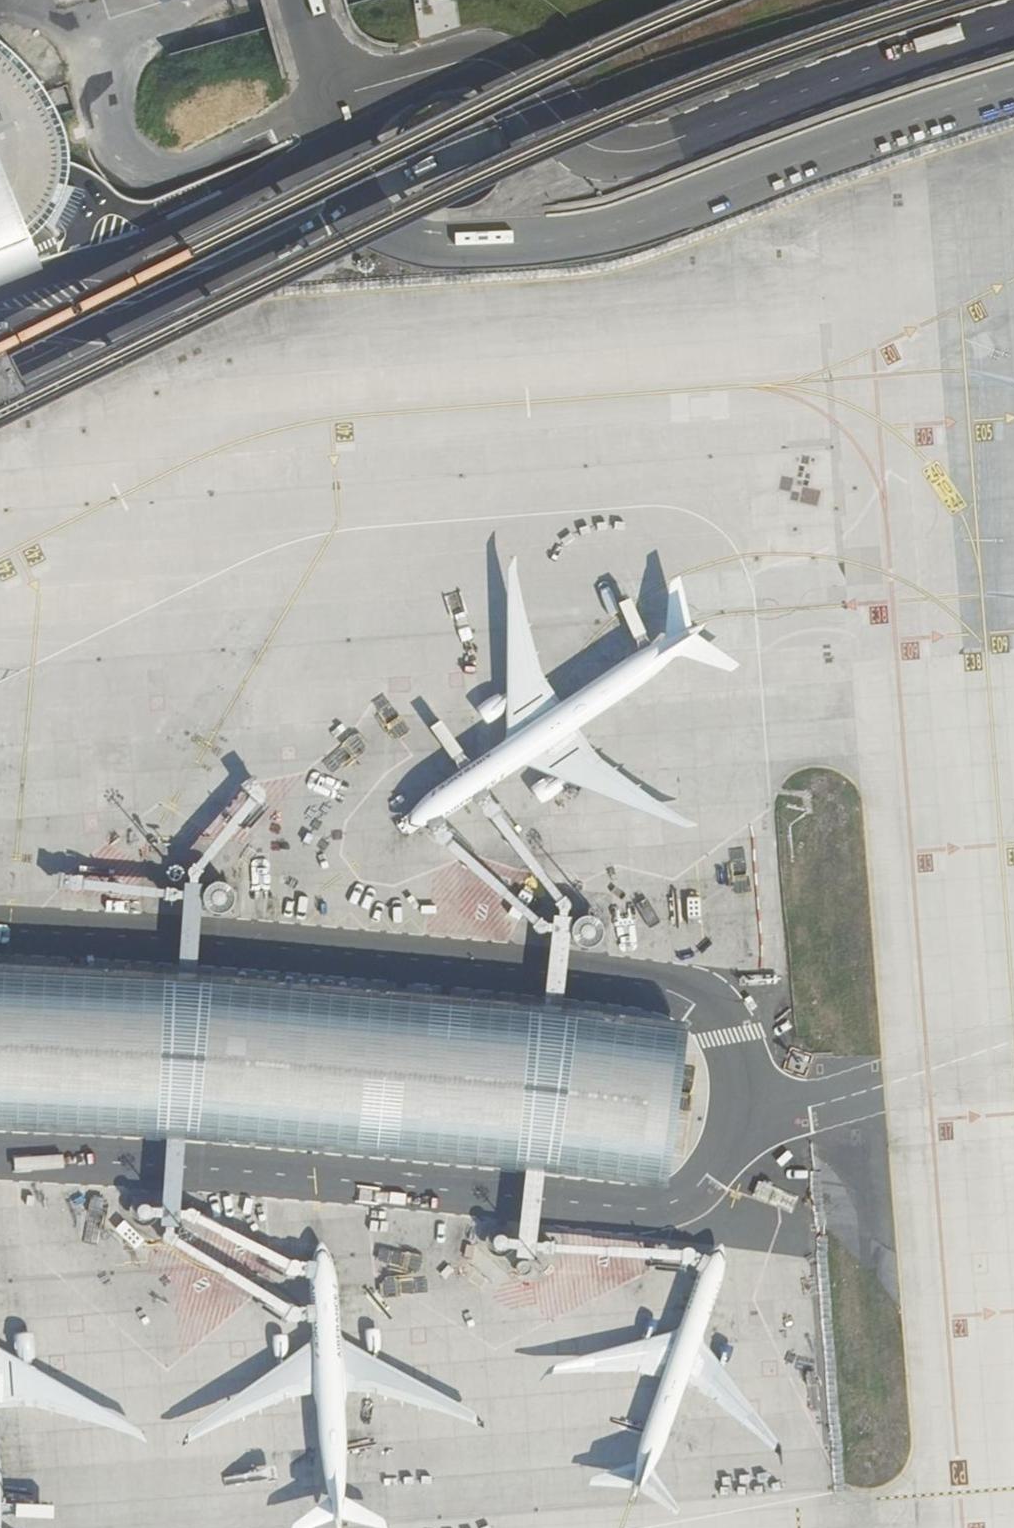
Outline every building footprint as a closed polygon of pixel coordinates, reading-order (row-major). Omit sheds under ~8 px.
[(43,270),(27,233),(42,218),(53,199),(59,184),(61,164),(58,142),(55,129),(41,101),(23,74),(4,55),(0,52),(0,288),(43,270)] [(162,1139),(158,1213),(149,1212),(144,1209),(139,1209),(135,1213),(134,1219),(137,1224),(142,1225),(147,1223),(159,1224),(158,1231),(163,1232),(163,1236),(160,1240),(159,1244),(161,1249),(164,1252),(169,1254),(173,1253),(177,1250),(179,1246),(179,1241),(177,1237),(172,1235),(173,1232),(177,1233),(179,1225),(180,1226),(181,1229),(184,1231),(190,1232),(195,1230),(198,1225),(197,1219),(193,1215),(187,1214),(182,1217),(177,1216),(181,1140),(523,1170),(515,1247),(506,1246),(501,1243),(496,1243),(492,1247),(491,1252),(494,1257),(499,1259),(504,1258),(515,1259),(514,1266),(519,1267),(519,1270),(516,1274),(515,1279),(516,1283),(519,1287),(524,1288),(529,1288),(533,1285),(535,1281),(535,1276),(533,1272),(528,1270),(529,1267),(534,1268),(535,1260),(537,1261),(538,1264),(541,1267),(546,1268),(551,1266),(554,1261),(553,1255),(549,1251),(544,1250),(539,1253),(534,1251),(542,1172),(664,1188),(686,1022),(562,1005),(570,943),(574,950),(577,953),(583,953),(593,953),(599,949),(602,942),(602,935),(599,928),(595,923),(591,922),(585,922),(581,923),(577,926),(574,928),(573,932),(572,932),(573,923),(567,923),(568,913),(570,912),(571,910),(572,907),(572,905),(571,902),(570,900),(567,899),(565,898),(562,898),(560,899),(558,901),(556,904),(556,907),(557,909),(558,911),(560,913),(559,923),(546,921),(545,920),(542,919),(540,919),(537,920),(535,921),(533,924),(532,926),(532,929),(533,931),(534,933),(537,935),(539,936),(542,936),(545,935),(547,933),(549,931),(552,931),(544,1004),(197,973),(200,909),(204,916),(208,918),(213,919),(223,918),(229,914),(232,907),(232,899),(228,892),(224,888),(219,888),(214,887),(210,889),(206,891),(203,894),(202,898),(201,898),(202,889),(197,889),(197,884),(199,883),(199,880),(199,877),(196,874),(193,872),(189,873),(185,876),(185,880),(186,884),(186,889),(182,889),(182,897),(176,897),(172,894),(169,893),(164,893),(160,899),(163,908),(170,909),(174,907),(180,907),(178,971),(0,963),(0,1131),(162,1139)]
